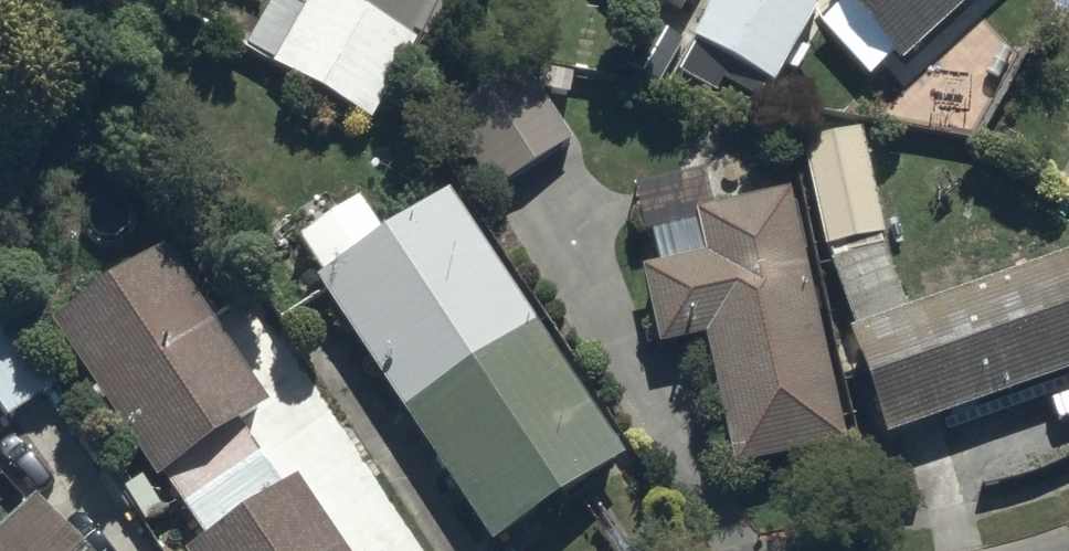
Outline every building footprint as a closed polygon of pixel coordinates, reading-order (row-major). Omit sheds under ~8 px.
[(677,16),(686,0),(649,0),(677,16)] [(793,0),(729,0),(705,43),(776,83),(816,13),(793,0)] [(904,71),(991,0),(846,0),(904,71)] [(397,54),(311,5),(271,75),(357,124),(397,54)] [(518,71),(438,129),(485,195),(565,137),(518,71)] [(807,149),(832,245),(888,230),(864,135),(807,149)] [(838,436),(785,195),(703,213),(712,256),(647,271),(663,345),(716,333),(742,457),(838,436)] [(613,452),(444,200),(374,247),(350,212),(295,249),(488,536),(613,452)] [(1068,367),(1068,257),(854,331),(889,430),(1068,367)] [(161,258),(63,322),(206,540),(188,550),(328,550),(289,491),(274,500),(223,422),(256,401),(161,258)] [(0,334),(0,412),(43,386),(9,329),(0,334)] [(39,512),(0,548),(0,550),(76,550),(39,512)]
